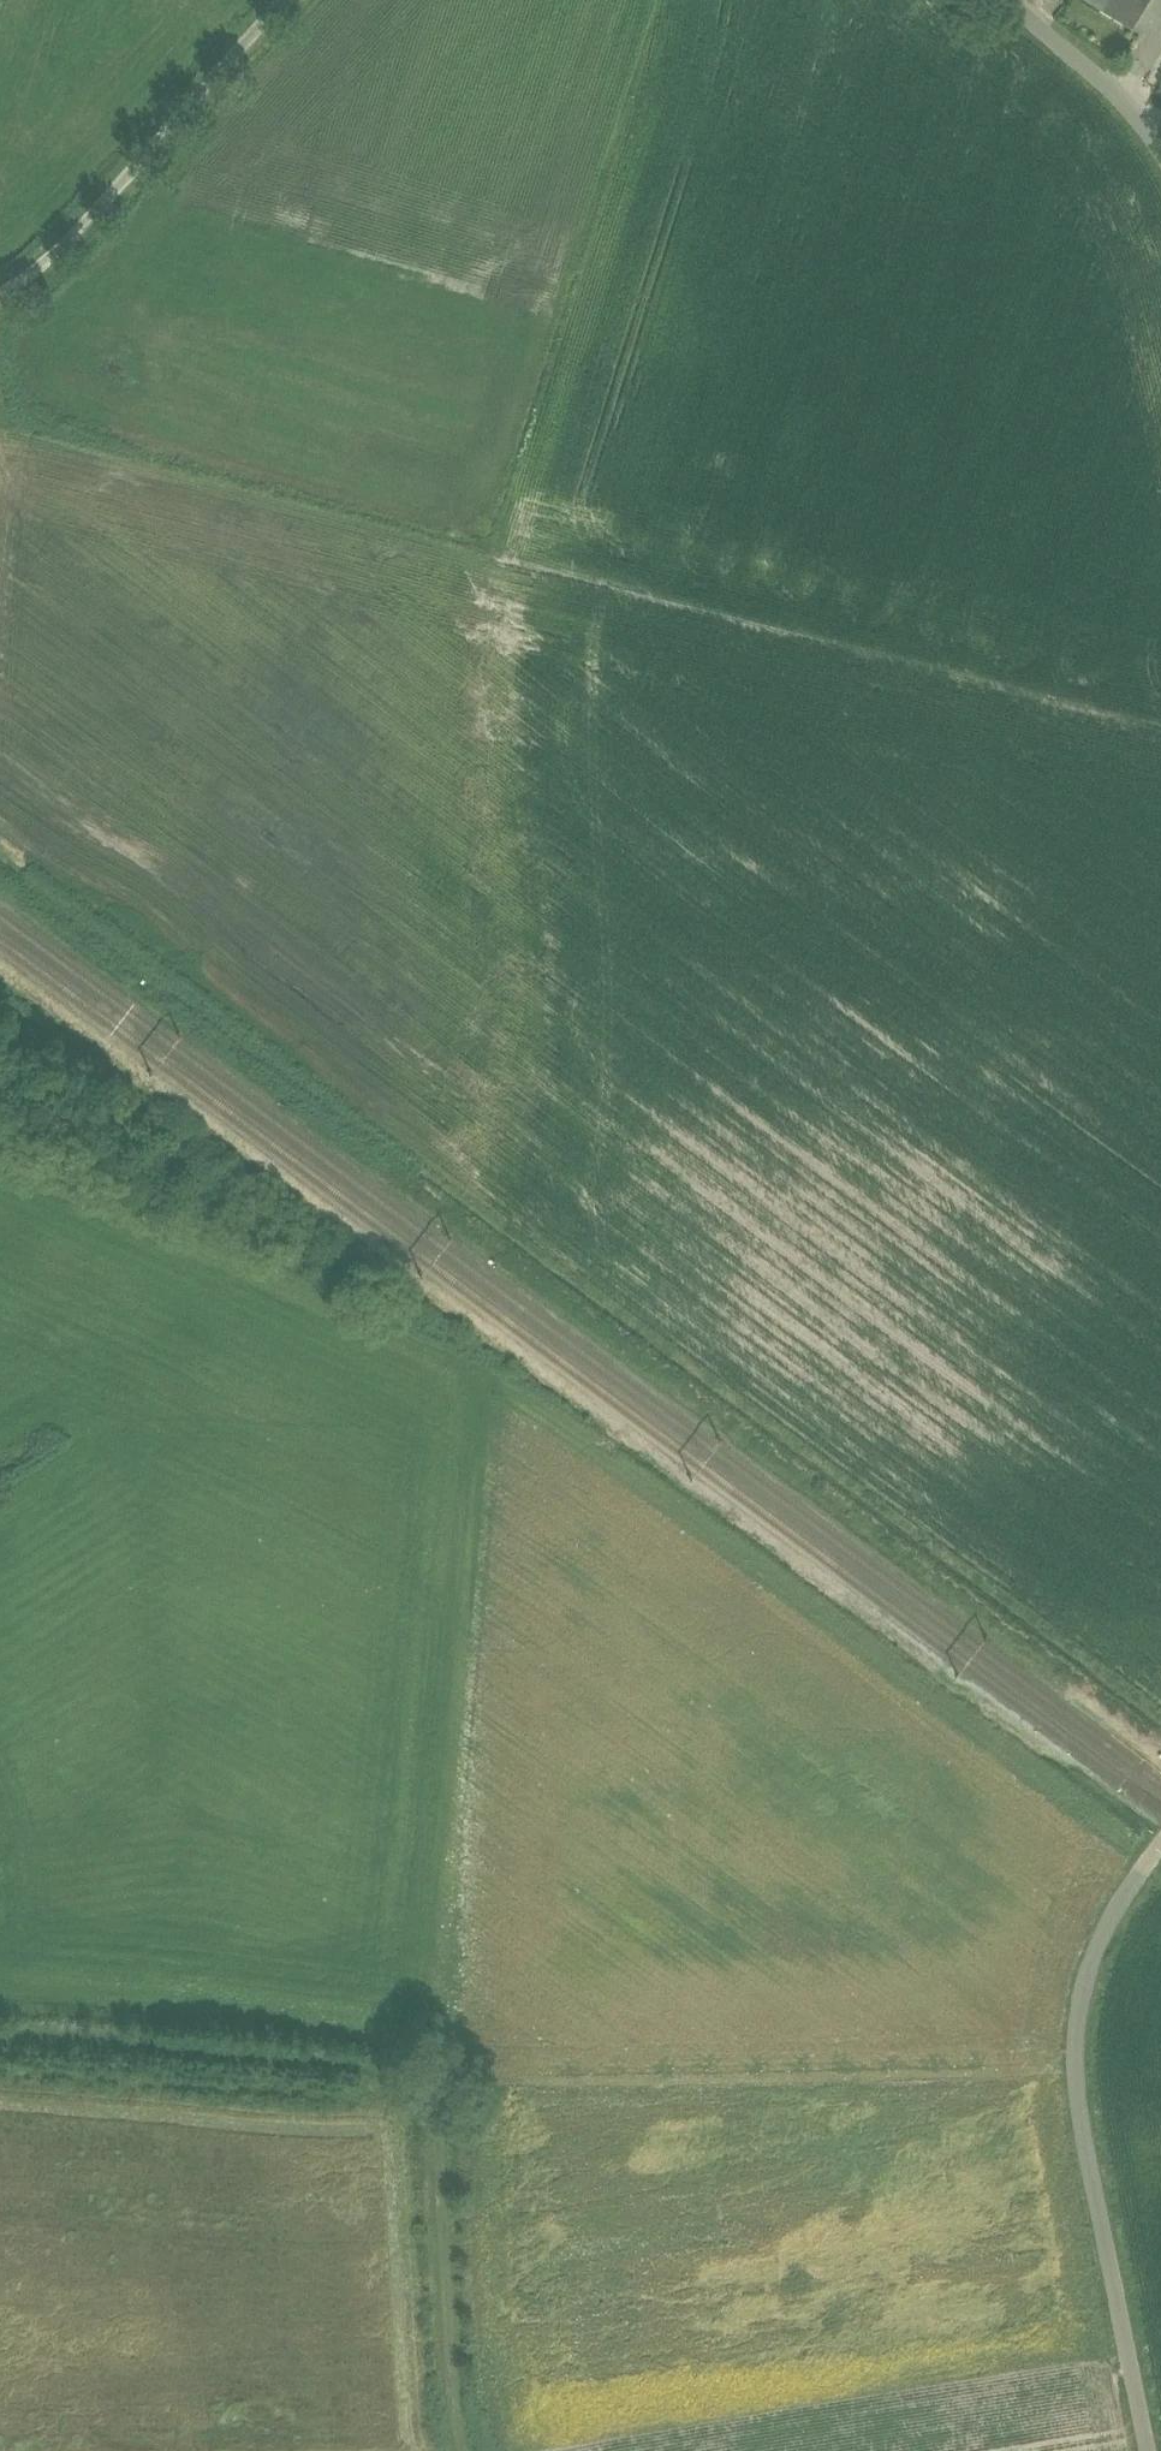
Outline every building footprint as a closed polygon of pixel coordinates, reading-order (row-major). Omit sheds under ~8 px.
[(1133,24),(1148,0),(1094,0),(1133,24)]
